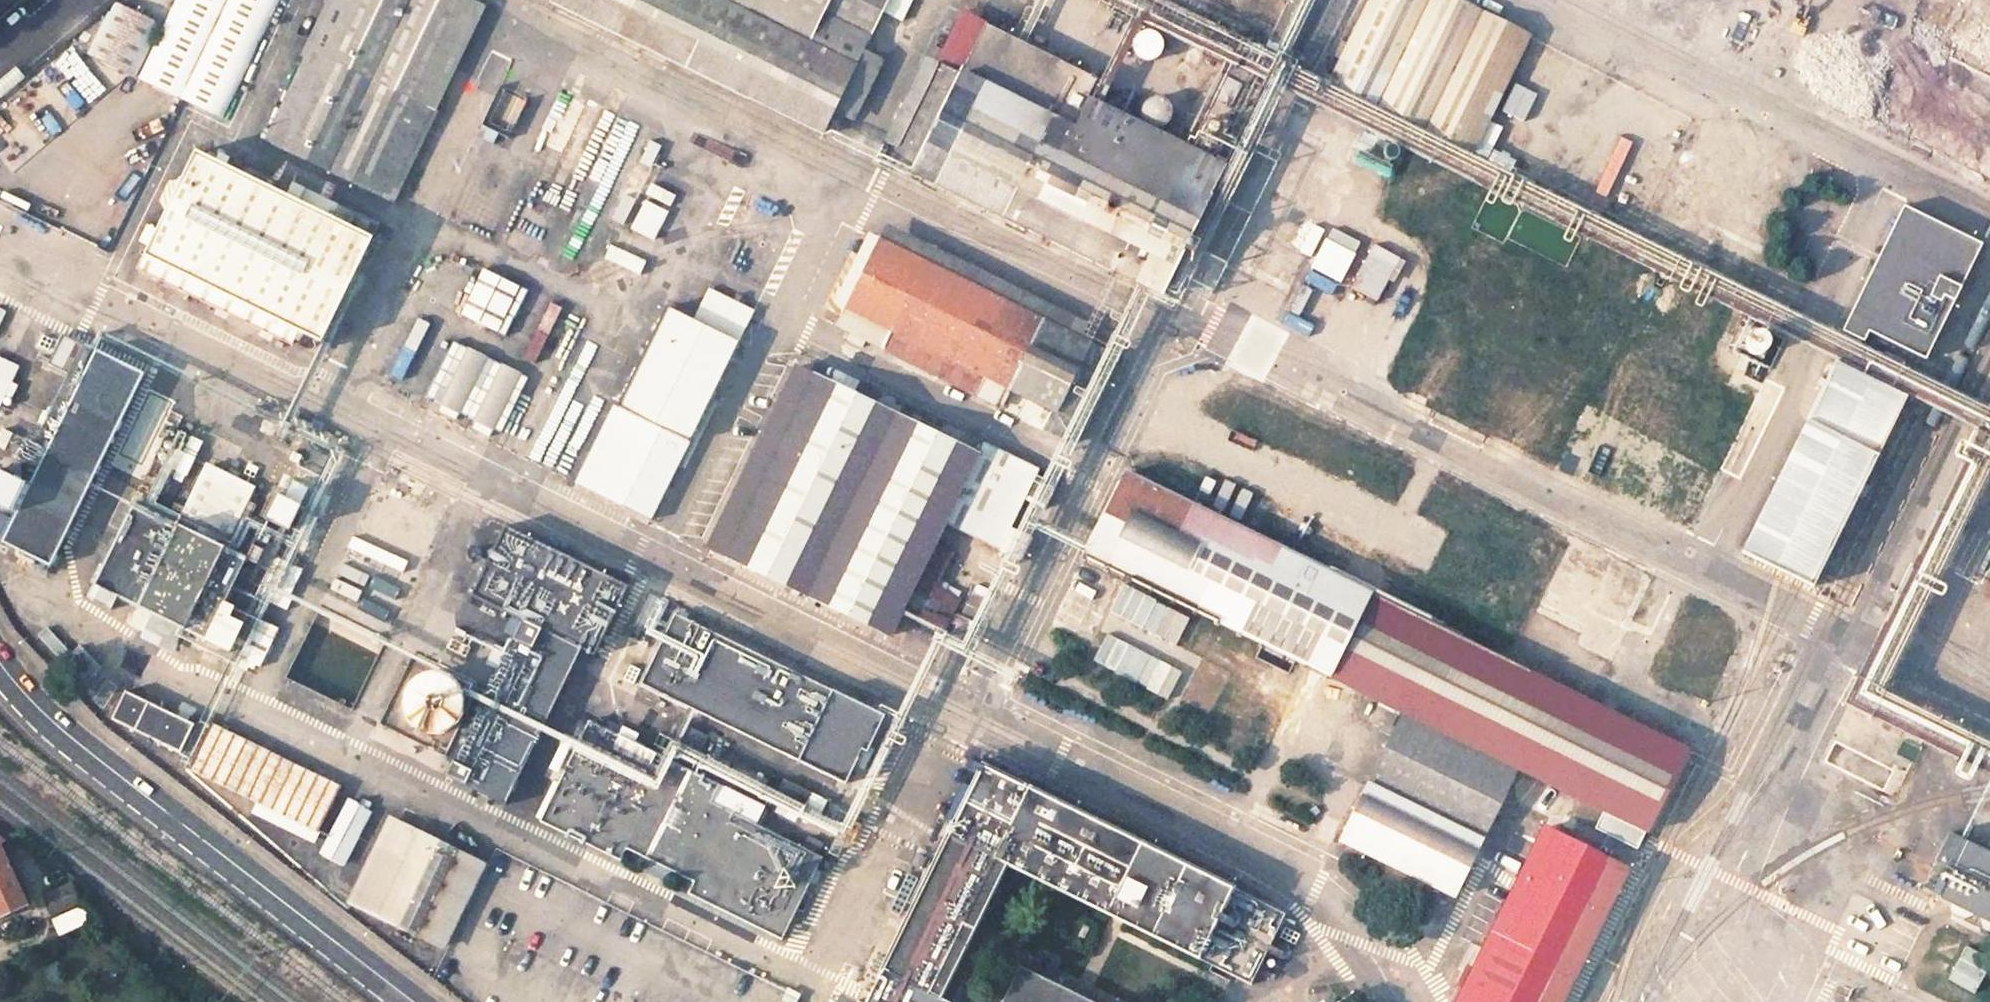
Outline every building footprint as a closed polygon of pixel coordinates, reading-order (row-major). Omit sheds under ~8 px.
[(165,18),(128,0),(117,0),(94,45),(223,112),(281,0),(174,0),(165,18)] [(474,0),(330,0),(306,46),(311,49),(266,136),(391,200),(491,9),(474,0)] [(893,0),(560,0),(557,7),(825,138),(829,131),(893,0)] [(1473,150),(1531,35),(1460,0),(1372,0),(1332,81),(1473,150)] [(1935,3),(1876,126),(1989,181),(1989,29),(1935,3)] [(936,67),(888,164),(1157,296),(1219,169),(1183,152),(1095,109),(1083,103),(1093,84),(1020,49),(983,31),(959,78),(936,67)] [(1125,41),(1124,44),(1123,46),(1122,51),(1123,56),(1126,61),(1132,65),(1135,66),(1140,66),(1145,65),(1150,62),(1151,60),(1154,55),(1155,50),(1154,45),(1153,43),(1150,38),(1143,34),(1138,34),(1133,35),(1128,37),(1125,41)] [(1225,80),(1218,78),(1215,78),(1208,79),(1202,82),(1197,88),(1195,91),(1193,97),(1194,104),(1195,108),(1199,114),(1204,118),(1207,120),(1214,121),(1218,121),(1225,119),(1230,115),(1235,110),(1237,103),(1237,100),(1236,93),(1233,86),(1231,84),(1225,80)] [(1227,131),(1224,132),(1216,147),(1218,151),(1224,154),(1228,152),(1235,138),(1233,134),(1227,131)] [(367,237),(193,148),(134,262),(308,351),(367,237)] [(1977,255),(1900,217),(1840,340),(1859,349),(1864,341),(1919,368),(1977,255)] [(1301,281),(1332,295),(1356,239),(1324,226),(1301,281)] [(1369,242),(1345,285),(1375,302),(1399,258),(1369,242)] [(1115,364),(880,247),(838,328),(1000,410),(1008,394),(1055,417),(1068,390),(1093,404),(1115,364)] [(453,313),(502,334),(523,286),(474,265),(453,313)] [(730,347),(654,308),(568,479),(645,518),(730,347)] [(1785,345),(1722,312),(1718,320),(1696,309),(1685,330),(1728,353),(1727,355),(1769,377),(1785,345)] [(53,332),(37,361),(70,377),(19,481),(0,472),(0,508),(5,510),(0,521),(0,542),(38,559),(130,369),(53,332)] [(495,433),(521,370),(445,340),(419,403),(495,433)] [(17,365),(0,357),(0,401),(17,365)] [(1899,402),(1832,368),(1739,552),(1780,571),(1807,586),(1815,570),(1899,402)] [(972,450),(812,373),(805,387),(965,464),(972,450)] [(805,387),(786,378),(703,552),(881,639),(892,618),(933,638),(949,604),(908,585),(935,528),(989,554),(1027,477),(972,450),(965,464),(805,387)] [(1093,404),(1068,390),(1055,417),(1047,433),(1073,447),(1093,404)] [(121,499),(82,579),(224,649),(264,569),(212,544),(241,484),(195,462),(166,521),(121,499)] [(1681,753),(1127,471),(1088,555),(1401,711),(1339,843),(1456,897),(1513,773),(1599,818),(1590,836),(1630,856),(1681,753)] [(288,499),(267,489),(256,510),(278,520),(288,499)] [(423,525),(423,518),(423,516),(422,510),(419,504),(416,500),(411,496),(406,492),(400,490),(393,489),(389,489),(382,490),(376,493),(371,497),(368,500),(364,505),(362,511),(361,516),(360,522),(361,527),(363,533),(366,538),(371,543),(376,547),(380,549),(386,551),(393,552),(399,551),(405,549),(411,545),(416,541),(420,535),(422,529),(423,525)] [(502,535),(468,603),(518,627),(442,780),(499,809),(574,660),(588,666),(622,594),(502,535)] [(390,592),(390,585),(390,583),(388,576),(386,570),(383,567),(378,562),(373,559),(367,556),(362,556),(356,556),(349,557),(343,559),(335,566),(331,572),(329,578),(328,582),(327,589),(328,595),(330,599),(333,605),(337,610),(343,614),(347,616),(353,618),(360,618),(364,618),(370,616),(376,613),(381,609),(385,604),(388,598),(390,592)] [(282,559),(270,583),(289,592),(301,568),(282,559)] [(340,704),(374,635),(311,603),(277,673),(340,704)] [(859,707),(673,615),(635,691),(838,789),(846,773),(849,775),(874,724),(856,715),(859,707)] [(255,620),(237,656),(254,664),(272,628),(255,620)] [(1085,668),(1210,721),(1223,692),(1098,639),(1085,668)] [(402,654),(365,725),(429,755),(466,684),(402,654)] [(100,712),(165,744),(178,718),(136,698),(111,686),(100,712)] [(654,761),(582,726),(533,825),(614,865),(622,848),(690,881),(681,898),(775,944),(815,862),(749,830),(757,812),(684,776),(701,742),(671,727),(654,761)] [(324,788),(198,727),(178,767),(304,830),(324,788)] [(1002,875),(1244,996),(1279,927),(980,778),(868,1001),(954,1001),(982,946),(970,939),(1002,875)] [(1532,786),(1527,786),(1523,787),(1519,791),(1517,796),(1517,800),(1519,804),(1522,807),(1525,809),(1530,809),(1533,808),(1537,805),(1539,801),(1540,797),(1539,792),(1535,788),(1532,786)] [(345,796),(313,853),(339,866),(370,810),(345,796)] [(838,814),(802,796),(790,820),(826,838),(838,814)] [(1554,798),(1549,797),(1545,798),(1541,803),(1539,806),(1539,810),(1540,814),(1543,817),(1547,820),(1551,820),(1555,819),(1559,816),(1562,812),(1562,809),(1561,804),(1558,800),(1554,798)] [(376,920),(426,945),(467,864),(378,820),(365,848),(337,901),(376,920)] [(1540,839),(1458,1001),(1555,1001),(1617,877),(1540,839)] [(1951,841),(1923,896),(1989,929),(1989,861),(1951,841)] [(24,907),(0,855),(0,918),(24,907)] [(63,885),(38,896),(48,917),(72,907),(63,885)] [(75,912),(50,923),(56,936),(81,926),(75,912)] [(1015,979),(1004,1001),(1062,1001),(1015,979)]
